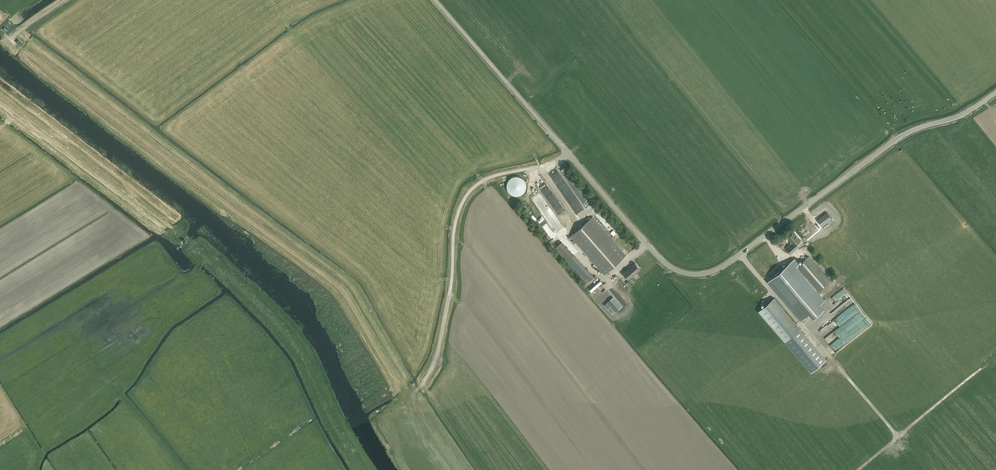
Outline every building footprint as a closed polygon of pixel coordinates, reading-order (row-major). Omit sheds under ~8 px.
[(526,186),(526,185),(526,184),(526,183),(526,182),(525,181),(525,180),(524,179),(523,178),(522,178),(521,177),(520,176),(519,176),(518,176),(517,176),(516,176),(515,176),(513,176),(512,177),(511,177),(510,178),(509,179),(508,180),(508,181),(507,182),(507,183),(507,185),(507,186),(507,187),(507,188),(508,189),(508,190),(508,191),(509,192),(510,192),(510,193),(511,194),(512,194),(513,194),(514,195),(515,195),(516,195),(517,195),(518,195),(519,195),(520,194),(521,194),(522,193),(523,193),(523,192),(524,191),(525,191),(525,190),(526,189),(526,188),(526,187),(526,186)] [(549,197),(539,181),(534,184),(544,200),(549,197)] [(580,202),(573,190),(567,193),(577,210),(585,205),(583,201),(580,202)] [(567,209),(560,197),(554,201),(568,222),(574,218),(568,208),(567,209)] [(826,213),(819,219),(822,223),(830,217),(826,213)] [(625,255),(610,238),(592,217),(571,236),(604,274),(625,255)] [(787,237),(791,240),(791,244),(786,248),(791,253),(799,246),(797,243),(801,239),(794,231),(787,237)] [(581,259),(564,239),(558,244),(571,258),(573,257),(578,262),(581,259)] [(768,281),(801,320),(809,313),(813,317),(824,308),(820,303),(825,299),(818,292),(830,282),(809,256),(799,264),(794,258),(768,281)] [(628,279),(640,269),(635,263),(623,273),(628,279)] [(620,306),(613,297),(607,302),(615,310),(620,306)] [(774,298),(758,310),(784,342),(800,329),(774,298)] [(841,324),(830,333),(836,341),(860,322),(865,328),(872,322),(856,303),(836,318),(841,324)]
